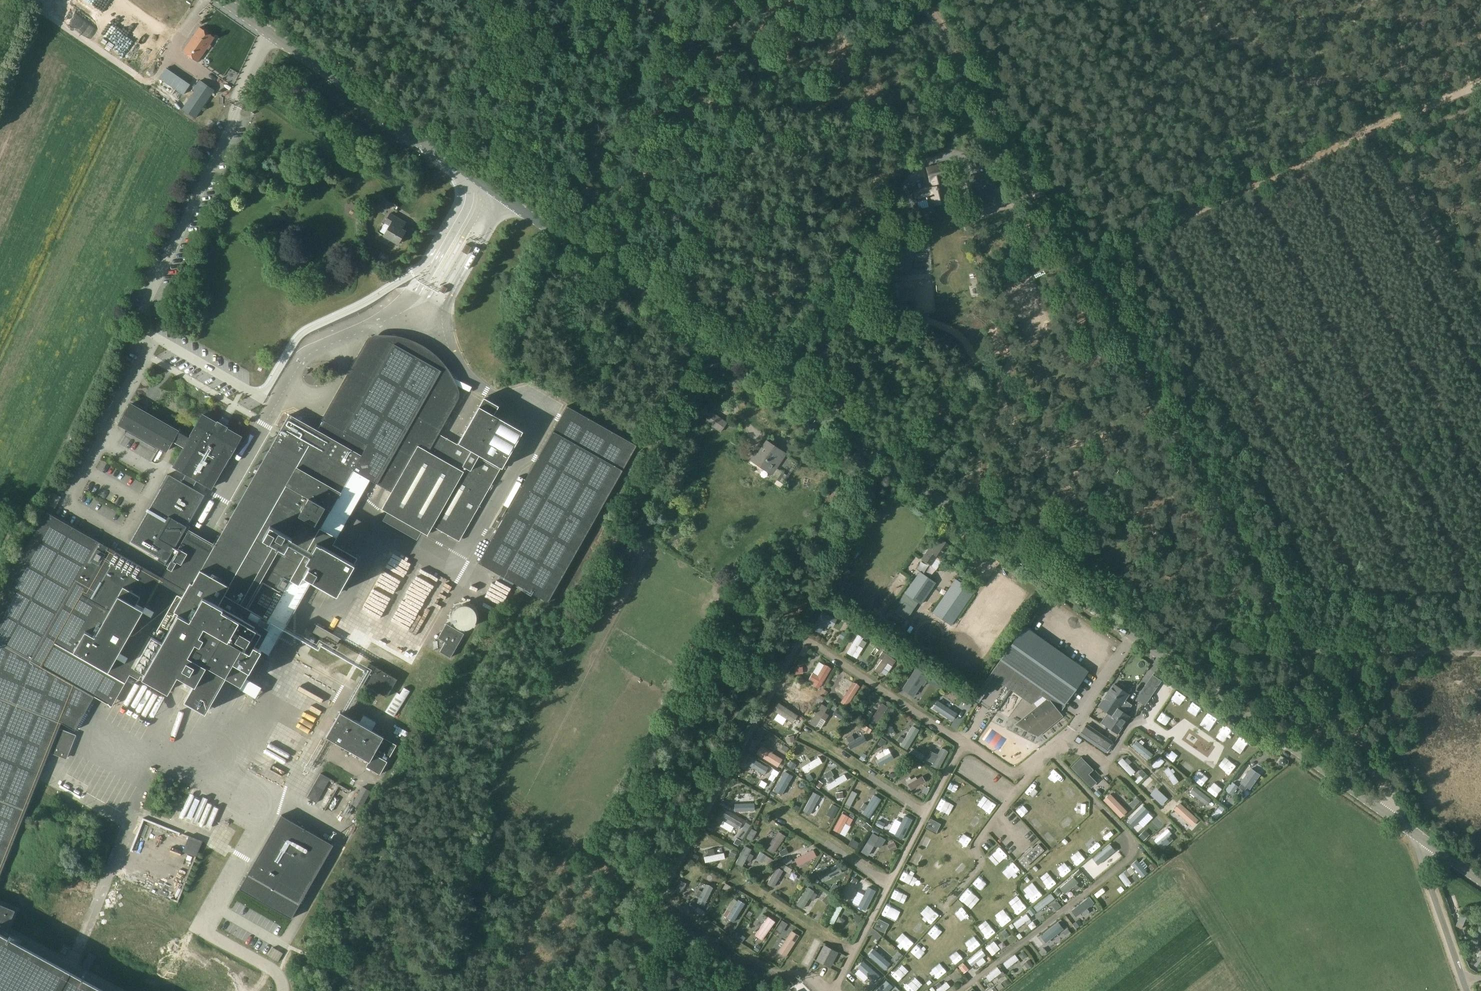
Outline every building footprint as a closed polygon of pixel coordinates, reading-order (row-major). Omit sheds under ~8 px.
[(55,13),(86,32),(91,24),(84,20),(93,6),(82,0),(64,0),(55,13)] [(178,37),(179,27),(169,25),(168,36),(178,37)] [(198,62),(214,37),(199,27),(182,51),(198,62)] [(162,75),(156,83),(162,87),(167,78),(162,75)] [(215,91),(199,81),(190,98),(183,108),(196,118),(215,91)] [(159,107),(172,112),(176,104),(163,98),(159,107)] [(929,205),(950,200),(941,165),(927,169),(932,188),(914,192),(916,200),(927,197),(929,205)] [(972,205),(989,201),(988,196),(997,194),(992,171),(966,178),(972,205)] [(406,236),(407,233),(402,229),(406,223),(390,213),(385,222),(389,225),(383,236),(398,244),(404,235),(406,236)] [(452,265),(458,256),(450,251),(444,261),(452,265)] [(433,285),(438,289),(438,288),(444,278),(438,275),(433,285)] [(364,385),(349,375),(318,430),(289,414),(177,611),(178,614),(156,654),(152,652),(145,664),(148,666),(154,655),(180,668),(177,672),(178,674),(188,657),(204,665),(205,663),(225,674),(234,660),(240,664),(246,656),(249,657),(251,653),(255,645),(261,633),(261,632),(268,618),(269,619),(290,580),(299,585),(305,576),(337,593),(357,557),(325,539),(328,531),(321,528),(353,470),(377,484),(416,414),(411,411),(417,399),(423,402),(442,369),(436,362),(430,356),(432,354),(423,348),(411,342),(393,338),(391,341),(390,341),(364,385)] [(480,370),(485,367),(472,351),(467,355),(480,370)] [(241,388),(237,394),(243,397),(246,391),(241,388)] [(493,415),(498,406),(484,398),(479,406),(458,443),(457,444),(437,433),(431,443),(424,439),(420,446),(418,445),(382,509),(388,512),(383,520),(417,539),(422,531),(428,535),(432,526),(459,541),(501,467),(502,468),(523,431),(493,415)] [(416,413),(422,403),(418,400),(412,411),(416,413)] [(174,466),(197,479),(211,487),(229,456),(230,456),(241,437),(203,415),(192,434),(192,435),(190,438),(177,431),(178,431),(131,404),(120,424),(166,451),(172,441),(185,448),(174,466)] [(566,406),(478,562),(548,602),(636,445),(566,406)] [(720,431),(727,422),(711,411),(704,420),(720,431)] [(781,488),(788,476),(776,468),(785,455),(766,440),(751,461),(772,475),(771,476),(777,479),(774,484),(781,488)] [(197,480),(186,474),(182,482),(169,474),(169,475),(167,474),(160,488),(161,488),(131,541),(159,558),(158,560),(165,564),(205,495),(193,488),(197,480)] [(343,535),(366,490),(357,486),(355,490),(361,493),(354,507),(346,503),(332,529),(343,535)] [(201,533),(212,516),(202,510),(191,527),(201,533)] [(95,696),(162,577),(109,547),(75,526),(49,512),(12,577),(0,606),(0,875),(38,780),(61,722),(75,730),(95,696)] [(834,546),(845,526),(839,522),(828,543),(834,546)] [(941,560),(950,546),(948,544),(949,542),(945,540),(944,542),(939,538),(935,544),(933,542),(922,559),(930,565),(936,556),(941,560)] [(931,573),(938,565),(933,562),(927,570),(931,573)] [(919,572),(898,602),(912,611),(918,602),(920,604),(935,583),(919,572)] [(951,625),(974,592),(955,579),(932,612),(951,625)] [(369,591),(361,601),(369,608),(377,599),(369,591)] [(355,611),(352,616),(362,620),(364,615),(355,611)] [(822,611),(812,629),(820,633),(825,623),(832,627),(836,619),(822,611)] [(450,658),(456,647),(463,634),(446,624),(439,637),(446,641),(440,652),(450,658)] [(336,645),(340,638),(317,625),(313,632),(336,645)] [(1058,712),(1087,671),(1024,626),(990,674),(989,674),(973,698),(979,702),(987,691),(991,694),(998,683),(1000,684),(1002,683),(1031,704),(1042,696),(1047,699),(1016,725),(1037,736),(1062,716),(1058,712)] [(862,640),(863,638),(858,635),(847,653),(852,656),(858,645),(863,648),(866,642),(862,640)] [(305,640),(299,656),(306,658),(312,643),(305,640)] [(255,645),(251,653),(257,656),(240,685),(257,694),(255,698),(272,707),(275,702),(308,722),(332,680),(265,643),(261,648),(255,645)] [(892,666),(895,661),(886,654),(874,670),(880,673),(887,663),(892,666)] [(370,664),(360,683),(388,699),(399,680),(370,664)] [(820,686),(831,669),(824,665),(818,675),(813,673),(809,679),(814,682),(813,685),(819,689),(820,686)] [(924,680),(927,675),(916,668),(902,689),(913,697),(921,685),(923,686),(927,681),(924,680)] [(158,695),(161,674),(156,673),(152,694),(158,695)] [(163,699),(168,701),(174,681),(169,679),(163,699)] [(849,704),(860,686),(853,682),(842,699),(849,704)] [(1133,705),(1124,700),(1128,695),(1114,685),(1099,706),(1110,714),(1103,724),(1117,733),(1129,717),(1126,715),(1133,705)] [(1143,694),(1138,700),(1144,704),(1149,698),(1143,694)] [(230,695),(226,706),(231,708),(235,698),(230,695)] [(795,697),(794,702),(808,707),(810,701),(795,697)] [(956,709),(958,705),(949,699),(943,709),(949,713),(948,715),(951,717),(953,715),(959,719),(963,713),(956,709)] [(778,703),(773,710),(792,723),(797,715),(778,703)] [(793,710),(807,714),(809,708),(795,703),(793,710)] [(877,723),(888,707),(881,703),(871,719),(877,723)] [(1174,703),(1172,707),(1180,711),(1182,707),(1174,703)] [(821,704),(809,723),(815,727),(821,718),(825,720),(828,715),(824,712),(827,708),(821,704)] [(326,737),(370,762),(374,754),(387,762),(396,745),(383,738),(383,737),(340,712),(326,737)] [(1095,726),(1101,716),(1096,712),(1089,722),(1095,726)] [(1160,730),(1165,723),(1161,720),(1156,727),(1160,730)] [(1105,752),(1112,742),(1086,725),(1080,734),(1105,752)] [(907,749),(919,730),(912,726),(904,739),(900,736),(897,740),(902,743),(900,745),(907,749)] [(60,728),(51,753),(66,759),(76,735),(60,728)] [(983,751),(989,738),(980,734),(974,747),(983,751)] [(852,735),(846,738),(848,743),(847,743),(850,749),(866,741),(863,735),(854,740),(852,735)] [(771,739),(768,744),(776,750),(773,754),(777,757),(780,752),(782,754),(785,749),(771,739)] [(1136,741),(1132,746),(1148,760),(1152,755),(1136,741)] [(1238,748),(1245,752),(1248,748),(1241,743),(1238,748)] [(947,752),(944,749),(941,748),(937,755),(930,751),(926,760),(933,763),(932,766),(938,769),(947,752)] [(890,753),(885,756),(883,752),(875,756),(878,760),(876,761),(879,766),(893,758),(890,753)] [(908,760),(920,766),(923,761),(910,755),(908,760)] [(805,773),(822,763),(818,757),(810,762),(808,759),(800,764),(805,773)] [(1096,783),(1089,775),(1094,770),(1082,757),(1071,768),(1091,788),(1096,783)] [(751,758),(748,763),(757,768),(754,773),(760,776),(762,771),(766,774),(769,769),(751,758)] [(1128,765),(1131,762),(1127,758),(1124,761),(1122,758),(1118,762),(1130,776),(1135,772),(1128,765)] [(1168,768),(1164,771),(1173,785),(1178,781),(1172,773),(1174,772),(1172,769),(1170,770),(1168,768)] [(1260,775),(1251,768),(1241,782),(1242,783),(1238,788),(1243,792),(1248,787),(1250,789),(1260,775)] [(828,790),(847,779),(844,774),(834,780),(832,777),(827,780),(829,783),(825,785),(828,790)] [(911,790),(925,782),(922,776),(907,784),(911,790)] [(308,781),(314,786),(318,782),(312,777),(308,781)] [(773,794),(779,799),(781,796),(790,781),(783,777),(773,794)] [(1232,795),(1238,786),(1233,783),(1227,791),(1232,795)] [(360,809),(371,791),(362,786),(352,804),(360,809)] [(1191,789),(1190,793),(1200,800),(1198,804),(1201,807),(1204,804),(1206,805),(1210,799),(1194,787),(1191,789)] [(1161,806),(1168,799),(1156,788),(1150,795),(1161,806)] [(802,812),(808,815),(818,796),(812,792),(802,812)] [(1120,818),(1127,812),(1110,794),(1103,800),(1120,818)] [(869,818),(881,799),(874,795),(867,806),(863,803),(860,808),(864,811),(862,813),(869,818)] [(739,799),(739,803),(734,804),(734,811),(753,810),(753,803),(746,803),(746,799),(739,799)] [(192,816),(197,804),(192,802),(187,814),(192,816)] [(1171,808),(1168,812),(1177,822),(1181,818),(1178,815),(1181,812),(1177,807),(1174,811),(1171,808)] [(816,825),(829,819),(824,810),(815,815),(817,819),(814,821),(816,825)] [(724,813),(720,819),(722,820),(732,826),(738,829),(741,823),(724,813)] [(842,814),(833,830),(839,833),(845,823),(849,825),(852,819),(842,814)] [(254,862),(239,889),(240,890),(241,889),(243,888),(289,915),(290,917),(289,918),(291,919),(333,844),(281,815),(261,849),(266,852),(259,865),(254,862)] [(902,840),(912,820),(904,816),(894,836),(902,840)] [(936,832),(940,824),(930,819),(926,827),(936,832)] [(1136,820),(1131,824),(1132,824),(1143,837),(1144,837),(1148,833),(1136,820)] [(1168,836),(1171,833),(1167,829),(1154,840),(1158,845),(1162,849),(1169,842),(1168,841),(1170,838),(1168,836)] [(777,831),(766,849),(773,853),(785,836),(777,831)] [(743,833),(738,842),(742,844),(748,835),(743,833)] [(868,856),(879,837),(872,833),(861,852),(868,856)] [(1107,834),(1100,840),(1107,848),(1114,842),(1107,834)] [(995,835),(989,842),(997,848),(1003,842),(995,835)] [(997,850),(1005,857),(1011,850),(1003,843),(997,850)] [(1024,867),(1043,850),(1038,844),(1019,861),(1024,867)] [(749,853),(751,849),(745,846),(735,863),(742,866),(746,859),(750,861),(753,855),(749,853)] [(723,853),(714,855),(713,849),(708,850),(709,856),(704,857),(705,862),(724,859),(723,853)] [(1104,864),(1112,852),(1107,849),(1094,868),(1099,871),(1101,868),(1104,870),(1107,866),(1104,864)] [(806,853),(794,859),(798,866),(816,856),(813,850),(806,853)] [(1075,854),(1066,862),(1076,874),(1085,866),(1075,854)] [(703,864),(704,870),(724,866),(723,860),(703,864)] [(1136,860),(1131,865),(1142,877),(1147,873),(1136,860)] [(828,869),(826,867),(817,872),(822,882),(842,872),(839,866),(829,871),(828,869)] [(777,867),(767,884),(773,887),(782,871),(777,867)] [(1087,867),(1078,875),(1083,881),(1092,874),(1087,867)] [(1126,877),(1129,875),(1126,871),(1119,876),(1126,886),(1131,883),(1126,877)] [(908,891),(912,880),(901,877),(898,888),(908,891)] [(1073,877),(1060,888),(1064,894),(1072,887),(1075,890),(1079,887),(1076,884),(1078,883),(1073,877)] [(1047,879),(1040,884),(1048,897),(1056,892),(1047,879)] [(1110,881),(1099,890),(1102,894),(1108,890),(1110,892),(1113,889),(1111,887),(1114,886),(1110,881)] [(698,890),(696,896),(699,897),(697,902),(704,906),(712,888),(705,884),(702,892),(698,890)] [(802,909),(809,898),(813,900),(817,895),(813,892),(814,891),(807,887),(796,904),(802,909)] [(1035,909),(1042,902),(1035,894),(1028,901),(1035,909)] [(1089,897),(1071,911),(1076,917),(1093,903),(1089,897)] [(969,912),(975,906),(965,898),(960,904),(969,912)] [(745,904),(738,899),(730,912),(727,910),(725,912),(728,915),(726,918),(733,922),(745,904)] [(81,976),(36,951),(6,934),(16,909),(0,903),(0,990),(108,990),(81,976)] [(1042,903),(1033,912),(1037,915),(1040,917),(1043,913),(1041,911),(1046,907),(1042,903)] [(837,905),(827,922),(833,925),(842,907),(837,905)] [(1026,914),(1013,924),(1017,928),(1029,919),(1026,914)] [(963,915),(954,922),(961,929),(969,923),(963,915)] [(766,919),(765,921),(762,919),(754,930),(757,932),(755,936),(761,940),(772,924),(766,919)] [(889,924),(879,919),(874,928),(885,933),(889,924)] [(1017,936),(1031,927),(1027,922),(1013,931),(1017,936)] [(1063,930),(1058,923),(1040,937),(1045,944),(1063,930)] [(1003,933),(991,943),(994,947),(1006,936),(1003,933)] [(798,939),(792,936),(788,942),(784,940),(780,947),(776,953),(786,959),(798,939)] [(831,968),(838,952),(823,944),(816,960),(831,968)] [(873,948),(868,955),(885,970),(890,964),(873,948)] [(982,957),(985,955),(982,950),(968,961),(971,966),(976,962),(979,966),(985,961),(982,957)] [(1015,955),(1003,964),(1007,968),(1018,959),(1015,955)] [(863,961),(857,968),(873,982),(879,976),(863,961)] [(815,968),(813,973),(821,977),(823,972),(815,968)] [(997,968),(986,977),(990,981),(996,976),(999,979),(1002,977),(999,974),(1001,972),(997,968)] [(886,982),(877,990),(889,990),(892,987),(886,982)] [(936,985),(938,988),(936,990),(937,990),(944,990),(950,986),(946,982),(941,986),(939,983),(936,985)]
